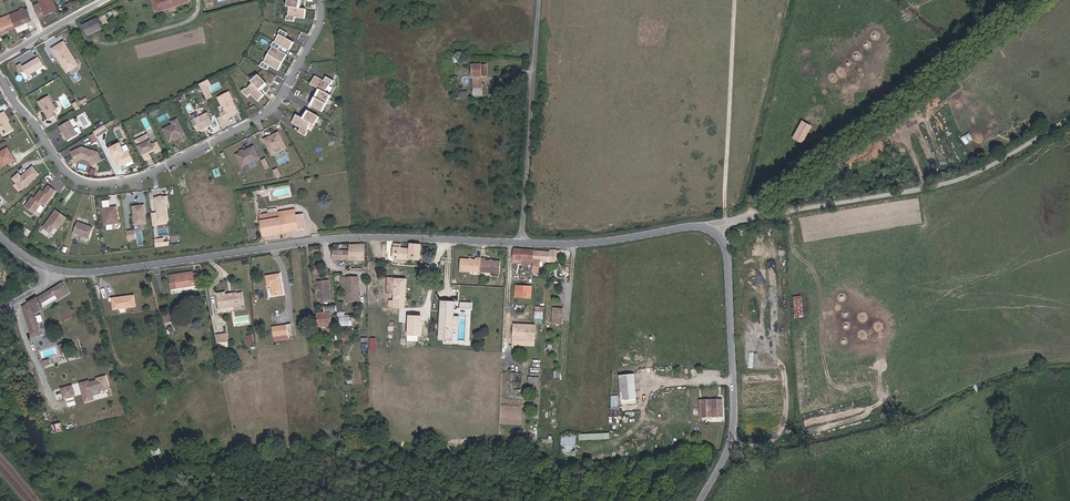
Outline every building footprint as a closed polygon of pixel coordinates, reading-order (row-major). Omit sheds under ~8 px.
[(54,0),(53,0),(40,5),(42,9),(45,16),(58,11),(54,0)] [(188,0),(152,0),(156,12),(189,1),(188,0)] [(286,21),(294,22),(295,18),(305,19),(306,10),(298,9),(300,0),(288,0),(287,7),(289,8),(288,16),(287,16),(286,21)] [(40,5),(39,3),(33,5),(39,18),(39,19),(45,17),(45,16),(42,9),(40,5)] [(27,20),(23,8),(21,9),(21,10),(9,15),(15,28),(26,24),(25,21),(27,20)] [(9,15),(0,19),(0,31),(1,34),(15,28),(9,15)] [(102,28),(97,18),(83,25),(88,35),(102,28)] [(260,66),(267,70),(269,66),(278,71),(287,55),(278,50),(280,45),(289,50),(294,43),(285,38),(287,34),(280,30),(278,34),(279,35),(275,42),(273,42),(271,46),(272,47),(263,63),(262,62),(260,66)] [(64,42),(52,49),(67,72),(78,65),(64,42)] [(28,76),(44,66),(39,57),(22,67),(21,64),(17,67),(21,74),(25,71),(28,76)] [(488,76),(487,64),(481,65),(472,65),(473,76),(474,95),(482,95),(482,88),(481,76),(488,76)] [(259,89),(266,83),(258,74),(251,81),(253,83),(246,89),(245,88),(242,91),(247,97),(251,94),(258,101),(265,95),(261,91),(259,89)] [(312,106),(322,112),(331,96),(325,92),(330,84),(331,85),(334,81),(326,77),(324,81),(315,76),(311,84),(319,89),(321,90),(312,106)] [(211,85),(208,80),(199,84),(202,89),(207,87),(211,85)] [(312,106),(321,90),(319,89),(310,105),(312,106)] [(229,92),(218,98),(222,106),(223,105),(226,111),(221,114),(224,120),(237,113),(234,109),(236,108),(232,100),(233,100),(229,92)] [(65,108),(71,104),(65,94),(59,97),(65,108)] [(49,96),(38,102),(49,120),(56,116),(53,112),(57,110),(49,96)] [(296,115),(292,123),(301,128),(298,132),(305,136),(308,132),(307,131),(311,123),(315,125),(319,117),(309,111),(304,119),(303,118),(296,115)] [(0,114),(0,131),(3,136),(14,130),(3,112),(0,114)] [(213,124),(208,113),(199,117),(197,113),(191,116),(193,120),(192,121),(197,131),(213,124)] [(828,137),(829,134),(830,132),(831,130),(822,125),(819,130),(813,126),(812,127),(801,121),(801,120),(792,115),(788,123),(789,124),(784,133),(819,152),(824,144),(825,141),(826,139),(828,137)] [(173,139),(175,138),(176,139),(179,138),(181,142),(188,139),(178,119),(172,122),(173,124),(167,127),(169,130),(165,132),(170,142),(174,140),(173,139)] [(78,135),(69,121),(59,127),(68,141),(78,135)] [(97,136),(107,130),(105,125),(101,127),(98,129),(94,132),(97,136)] [(278,132),(264,139),(272,155),(277,153),(275,149),(280,146),(282,150),(286,148),(278,132)] [(970,132),(962,138),(967,144),(975,138),(970,132)] [(98,140),(93,133),(89,135),(93,143),(98,140)] [(148,135),(136,140),(146,160),(151,157),(149,153),(150,152),(150,151),(154,148),(155,150),(156,153),(161,150),(157,142),(152,144),(148,135)] [(120,143),(109,149),(118,166),(124,163),(126,164),(133,160),(128,151),(125,153),(120,143)] [(82,146),(72,152),(77,161),(83,157),(90,161),(92,165),(101,160),(98,152),(82,146)] [(260,157),(254,146),(237,155),(243,166),(248,163),(250,168),(258,164),(256,159),(260,157)] [(8,147),(0,152),(0,162),(3,167),(15,160),(8,147)] [(266,169),(271,167),(267,158),(262,160),(266,169)] [(19,173),(13,179),(23,190),(40,174),(33,167),(25,174),(26,175),(23,178),(21,177),(19,173)] [(35,198),(33,196),(25,206),(35,213),(41,205),(46,204),(56,190),(49,185),(43,192),(40,190),(35,198)] [(165,204),(168,203),(167,196),(154,198),(158,221),(167,219),(165,204)] [(45,208),(41,205),(37,210),(41,213),(45,208)] [(146,224),(144,205),(133,207),(135,225),(146,224)] [(119,223),(117,207),(104,208),(106,224),(119,223)] [(67,218),(56,210),(51,218),(50,220),(49,219),(43,227),(51,233),(55,226),(59,229),(67,218)] [(298,229),(296,215),(295,215),(292,215),(291,210),(278,213),(278,212),(268,214),(260,215),(264,235),(282,232),(298,229)] [(305,228),(303,214),(297,215),(296,215),(298,229),(305,228)] [(93,228),(77,222),(74,233),(89,238),(93,228)] [(136,239),(135,229),(127,231),(128,240),(136,239)] [(163,238),(159,238),(160,247),(169,245),(168,241),(164,242),(163,238)] [(419,260),(421,244),(410,243),(409,249),(401,248),(401,244),(394,244),(393,258),(400,259),(419,260)] [(364,260),(364,245),(350,245),(350,260),(364,260)] [(534,261),(535,250),(515,249),(514,259),(534,261)] [(556,262),(557,250),(550,250),(550,252),(535,250),(534,261),(533,264),(532,272),(539,273),(540,261),(556,262)] [(480,272),(481,258),(476,258),(476,259),(461,259),(460,271),(480,272)] [(500,273),(500,261),(485,260),(485,258),(481,258),(480,272),(500,273)] [(199,284),(197,273),(193,274),(170,277),(172,289),(194,285),(199,284)] [(283,294),(280,274),(266,276),(268,286),(271,286),(273,295),(283,294)] [(359,300),(358,277),(342,278),(342,283),(345,283),(346,301),(359,300)] [(405,308),(406,278),(395,278),(388,277),(387,293),(394,293),(394,299),(393,299),(393,307),(393,308),(397,308),(405,308)] [(330,300),(329,281),(317,282),(318,287),(317,287),(317,293),(318,293),(319,301),(330,300)] [(33,314),(43,308),(42,307),(40,304),(55,295),(57,298),(58,299),(68,293),(62,283),(40,296),(29,303),(25,305),(27,312),(25,314),(31,334),(39,331),(33,314)] [(526,298),(527,286),(516,286),(515,297),(526,298)] [(244,304),(242,293),(236,294),(236,293),(225,295),(225,292),(217,294),(219,308),(244,304)] [(42,307),(57,298),(55,295),(40,304),(42,307)] [(134,295),(111,298),(112,310),(136,307),(134,295)] [(804,295),(795,295),(795,317),(805,317),(804,295)] [(454,315),(455,302),(441,301),(439,339),(453,340),(454,326),(454,315)] [(536,306),(535,318),(544,318),(545,306),(536,306)] [(562,324),(563,309),(553,308),(552,323),(562,324)] [(340,311),(340,324),(352,324),(352,316),(346,316),(346,311),(340,311)] [(172,321),(169,312),(162,314),(162,315),(160,316),(162,323),(164,323),(164,324),(172,321)] [(331,325),(330,312),(317,313),(319,326),(331,325)] [(420,335),(421,316),(410,316),(410,335),(420,335)] [(273,327),(274,336),(276,336),(278,335),(287,334),(288,336),(293,336),(292,324),(273,327)] [(534,341),(535,325),(514,324),(513,339),(534,341)] [(228,341),(227,333),(215,335),(217,342),(228,341)] [(68,352),(65,343),(58,345),(61,354),(68,352)] [(42,357),(57,354),(56,347),(41,350),(42,357)] [(511,372),(511,395),(517,395),(517,380),(520,380),(520,372),(511,372)] [(636,399),(634,374),(619,375),(621,400),(636,399)] [(86,382),(80,384),(85,402),(93,400),(91,392),(100,389),(100,391),(109,389),(106,377),(97,379),(98,381),(89,383),(86,384),(86,382)] [(61,388),(64,398),(74,395),(72,386),(61,388)] [(723,416),(723,399),(700,400),(700,417),(723,416)] [(55,432),(64,430),(62,422),(54,424),(55,432)] [(560,455),(577,456),(579,436),(562,434),(560,455)] [(552,447),(553,439),(542,438),(541,446),(552,447)]
